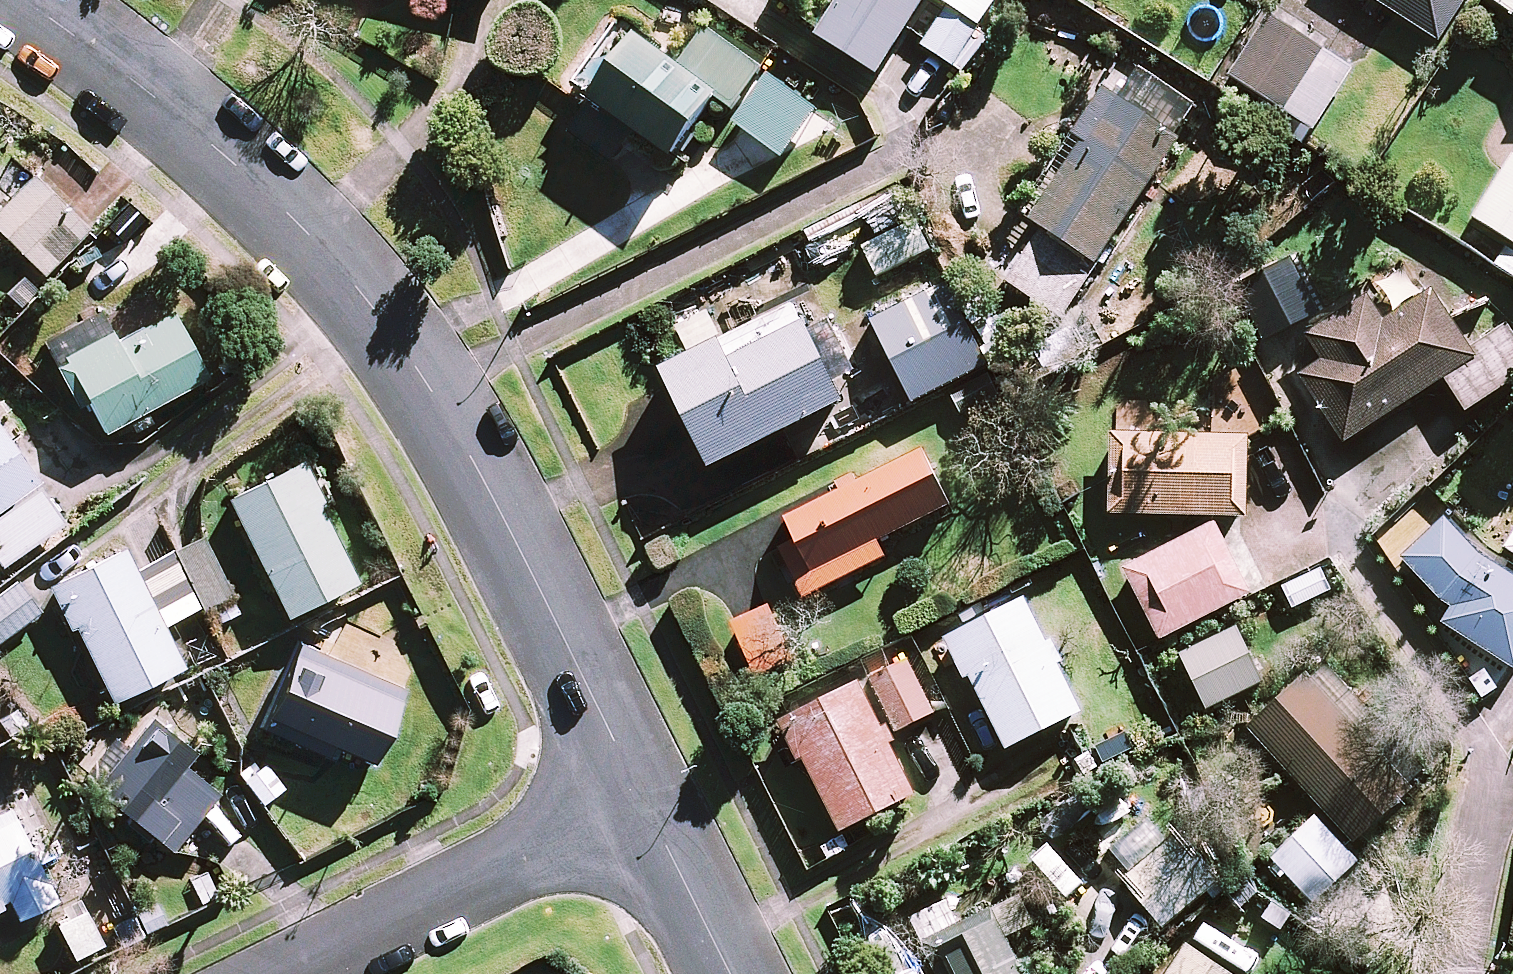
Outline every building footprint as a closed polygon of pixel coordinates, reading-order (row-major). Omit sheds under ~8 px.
[(816,31),(814,35),(877,75),(924,0),(836,0),(816,31)] [(982,28),(999,0),(937,0),(948,7),(982,28)] [(1436,40),(1462,0),(1372,0),(1436,40)] [(956,68),(982,28),(948,7),(922,47),(956,68)] [(1322,51),(1268,16),(1227,78),(1281,113),(1322,51)] [(633,37),(588,102),(633,133),(672,160),(717,94),(633,37)] [(733,123),(782,158),(817,110),(768,75),(733,123)] [(1028,221),(1041,229),(1005,285),(1061,320),(1096,264),(1175,138),(1099,90),(1071,134),(1080,139),(1028,221)] [(633,133),(588,102),(566,134),(611,165),(633,133)] [(1508,156),(1470,217),(1512,244),(1512,159),(1508,156)] [(53,285),(99,239),(41,182),(0,223),(0,233),(53,285)] [(931,250),(916,221),(862,248),(876,277),(931,250)] [(987,367),(945,284),(871,321),(913,404),(987,367)] [(1428,290),(1379,321),(1361,292),(1300,329),(1319,360),(1296,374),(1338,442),(1441,378),(1460,409),(1512,377),(1512,332),(1499,309),(1456,335),(1428,290)] [(112,440),(215,384),(179,319),(124,348),(119,339),(71,365),(112,440)] [(842,402),(803,324),(729,361),(720,342),(661,371),(710,468),(842,402)] [(48,489),(2,426),(0,427),(0,524),(48,489)] [(1236,437),(1107,437),(1107,512),(1237,512),(1236,437)] [(950,506),(924,452),(785,519),(808,565),(790,574),(802,598),(883,559),(874,543),(950,506)] [(234,506),(294,625),(365,590),(328,516),(334,513),(311,468),(234,506)] [(10,575),(73,530),(48,495),(0,529),(0,562),(10,575)] [(1433,520),(1399,567),(1451,604),(1440,620),(1507,668),(1512,660),(1512,577),(1433,520)] [(1245,593),(1211,523),(1121,568),(1155,637),(1245,593)] [(1502,546),(1512,553),(1512,530),(1502,546)] [(181,560),(209,616),(240,601),(212,544),(181,560)] [(143,578),(132,556),(56,594),(78,638),(84,635),(120,710),(191,675),(171,635),(209,616),(181,560),(143,578)] [(49,619),(26,588),(0,607),(0,656),(49,619)] [(1078,709),(1019,596),(944,635),(1004,748),(1078,709)] [(766,606),(726,627),(755,683),(795,662),(766,606)] [(1260,680),(1234,627),(1177,654),(1202,708),(1260,680)] [(846,677),(785,711),(788,716),(778,722),(839,831),(912,791),(883,738),(934,709),(899,646),(846,676),(846,677)] [(383,771),(414,697),(306,652),(270,737),(335,764),(340,753),(383,771)] [(1406,790),(1301,672),(1244,723),(1348,841),(1406,790)] [(181,859),(228,801),(193,773),(203,760),(160,725),(102,796),(181,859)] [(274,772),(252,788),(270,812),(292,796),(274,772)] [(1354,859),(1313,816),(1267,859),(1308,902),(1354,859)] [(11,915),(9,911),(16,908),(26,928),(64,908),(18,817),(0,826),(0,921),(11,915)] [(1205,888),(1166,841),(1120,879),(1159,926),(1205,888)] [(1015,895),(956,925),(944,902),(922,912),(953,973),(1021,973),(1003,938),(1030,925),(1015,895)] [(1181,943),(1161,973),(1228,973),(1181,943)]
